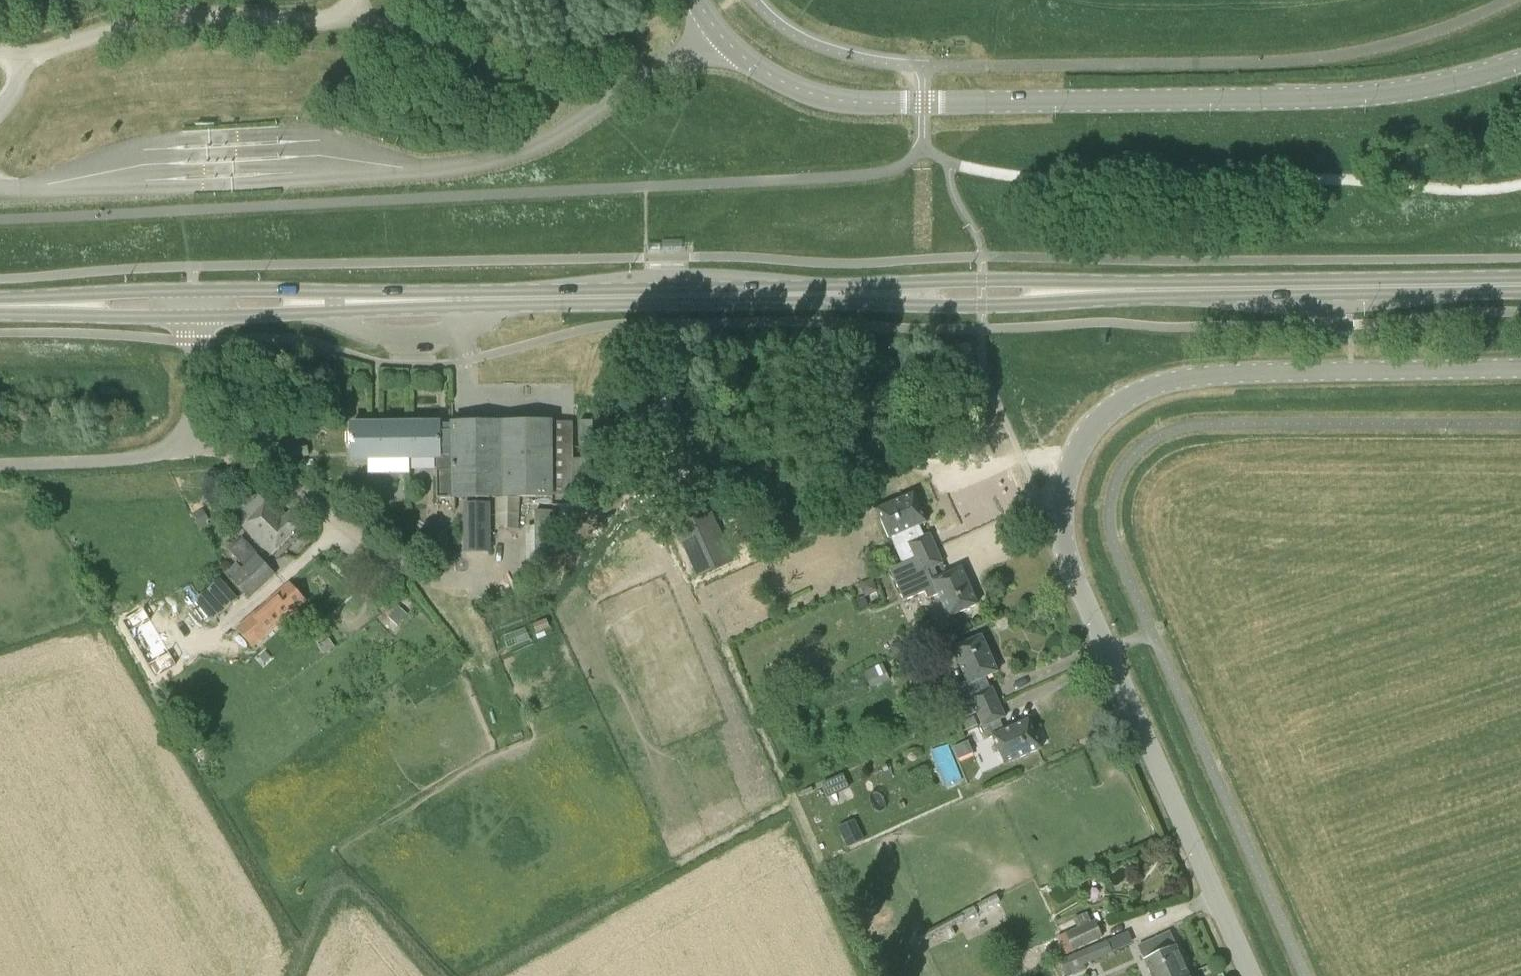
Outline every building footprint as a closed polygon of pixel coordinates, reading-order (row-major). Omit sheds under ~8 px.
[(580,441),(594,441),(593,420),(580,420),(580,441)] [(452,497),(551,496),(551,422),(454,423),(451,423),(451,424),(452,497)] [(410,458),(409,423),(351,424),(351,459),(410,458)] [(437,457),(438,498),(452,497),(451,424),(439,425),(439,423),(409,423),(410,458),(437,457)] [(282,460),(307,455),(305,446),(280,451),(282,460)] [(919,526),(926,522),(913,494),(878,510),(902,563),(913,558),(937,548),(931,533),(924,536),(919,526)] [(272,555),(304,522),(292,510),(287,514),(270,498),(243,526),(272,555)] [(498,499),(498,531),(520,532),(520,500),(498,499)] [(463,504),(463,529),(489,529),(489,503),(463,504)] [(200,529),(208,524),(206,521),(209,519),(203,509),(192,516),(200,529)] [(526,527),(526,569),(547,569),(547,553),(555,553),(555,510),(535,511),(535,527),(526,527)] [(718,526),(681,542),(698,579),(735,562),(718,526)] [(242,537),(229,549),(244,566),(257,554),(242,537)] [(961,569),(939,578),(935,568),(944,564),(937,548),(913,558),(925,585),(933,581),(949,617),(977,604),(961,569)] [(257,555),(231,579),(249,599),(276,574),(264,562),(257,555)] [(238,598),(220,579),(195,602),(212,621),(238,598)] [(863,593),(870,595),(879,592),(874,580),(861,586),(863,593)] [(253,647),(305,602),(289,584),(238,629),(253,647)] [(865,598),(857,601),(861,610),(868,607),(865,598)] [(397,601),(387,612),(400,624),(410,612),(397,601)] [(163,626),(151,604),(122,620),(134,642),(163,626)] [(546,619),(533,624),(536,631),(549,626),(546,619)] [(986,678),(998,672),(982,637),(954,650),(967,681),(953,687),(966,716),(976,712),(977,713),(1000,703),(993,688),(991,689),(986,678)] [(319,647),(325,654),(335,647),(330,639),(319,647)] [(904,653),(899,644),(891,648),(896,657),(904,653)] [(871,688),(890,679),(883,663),(864,672),(871,688)] [(1029,721),(1005,731),(1000,720),(1006,717),(1000,703),(977,713),(988,739),(993,737),(1006,765),(1038,750),(1041,749),(1029,721)] [(973,716),(963,721),(968,731),(978,726),(973,716)] [(932,748),(943,784),(962,778),(950,742),(932,748)] [(825,796),(847,786),(840,771),(818,781),(825,796)] [(839,828),(848,847),(864,839),(855,820),(839,828)] [(1000,902),(997,895),(977,904),(981,912),(1000,902)] [(976,905),(962,911),(970,928),(984,922),(976,905)] [(1087,913),(1073,919),(1078,928),(1061,936),(1057,938),(1065,955),(1104,938),(1096,920),(1091,922),(1087,913)] [(930,931),(920,936),(923,942),(966,921),(962,914),(930,931)] [(1059,961),(1066,975),(1071,975),(1086,970),(1084,965),(1113,953),(1113,952),(1133,943),(1128,932),(1059,961)] [(1189,975),(1171,934),(1138,948),(1151,975),(1187,975),(1189,975)]
